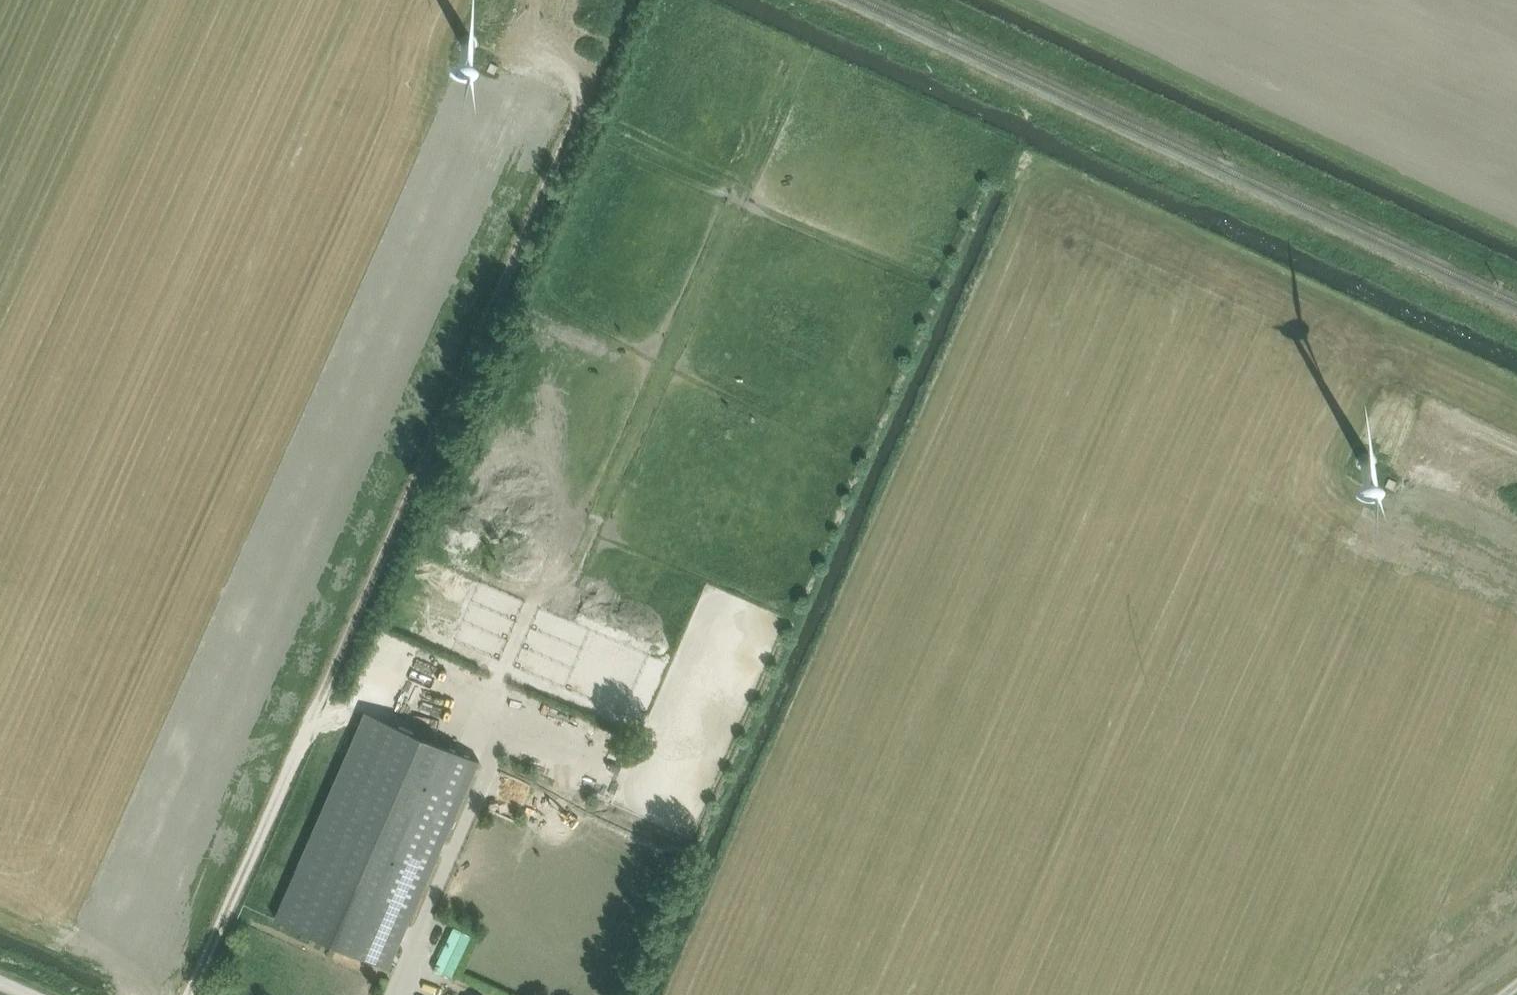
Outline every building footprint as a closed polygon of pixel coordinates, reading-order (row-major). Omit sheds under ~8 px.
[(472,50),(475,47),(475,43),(473,39),(469,37),(465,38),(462,42),(462,46),(464,49),(468,51),(472,50)] [(1371,468),(1374,465),(1374,461),(1372,457),(1368,455),(1364,456),(1361,459),(1361,464),(1363,467),(1367,469),(1371,468)] [(480,761),(366,712),(276,919),(332,944),(390,969),(400,946),(399,946),(480,761)]
